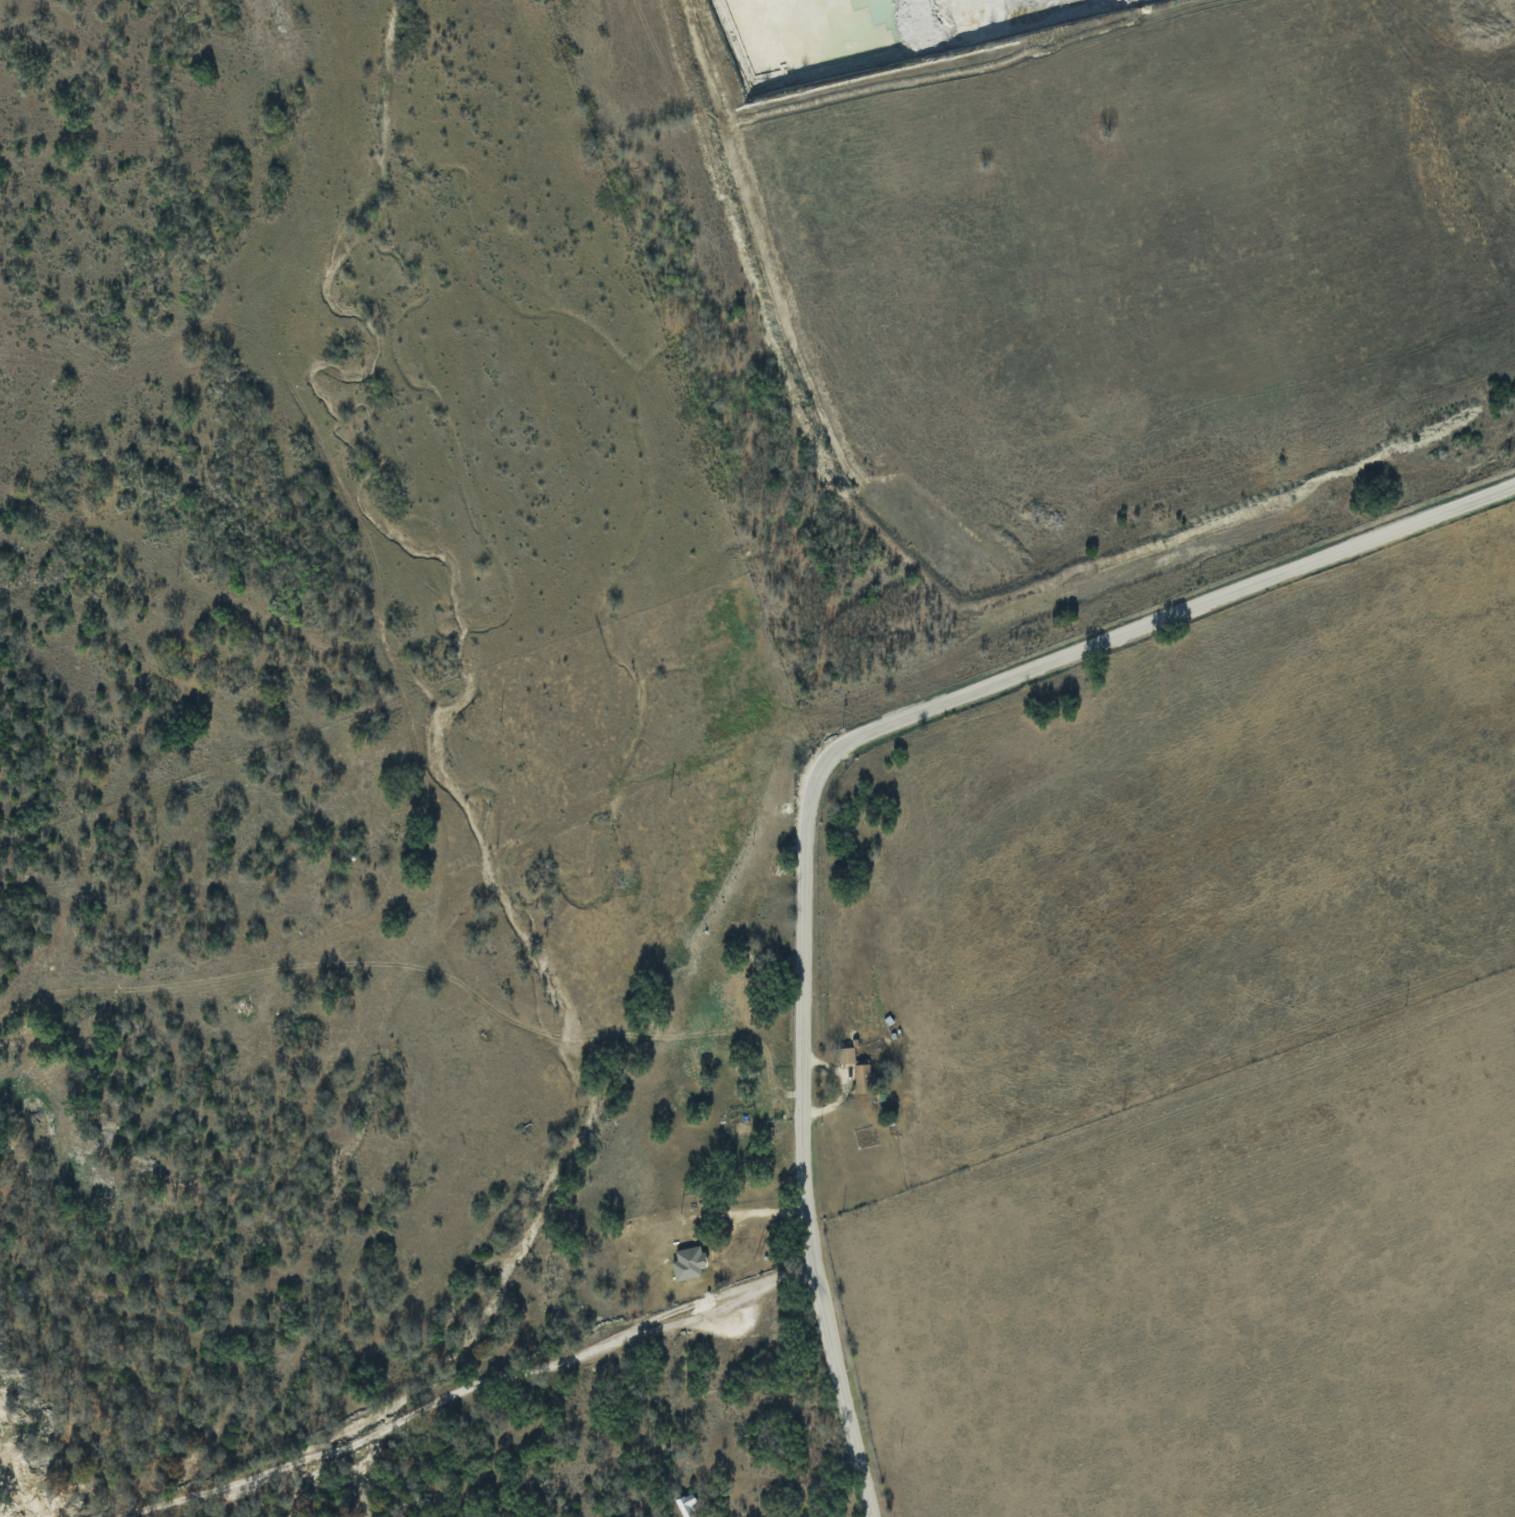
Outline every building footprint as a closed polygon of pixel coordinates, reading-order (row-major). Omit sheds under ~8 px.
[(839,1064),(855,1063),(854,1047),(838,1048),(839,1064)] [(872,1088),(870,1064),(854,1064),(855,1089),(872,1088)] [(674,1250),(677,1260),(671,1261),(676,1281),(706,1274),(699,1245),(674,1250)] [(695,1514),(691,1505),(697,1502),(692,1492),(676,1499),(683,1516),(689,1516),(695,1514)]
